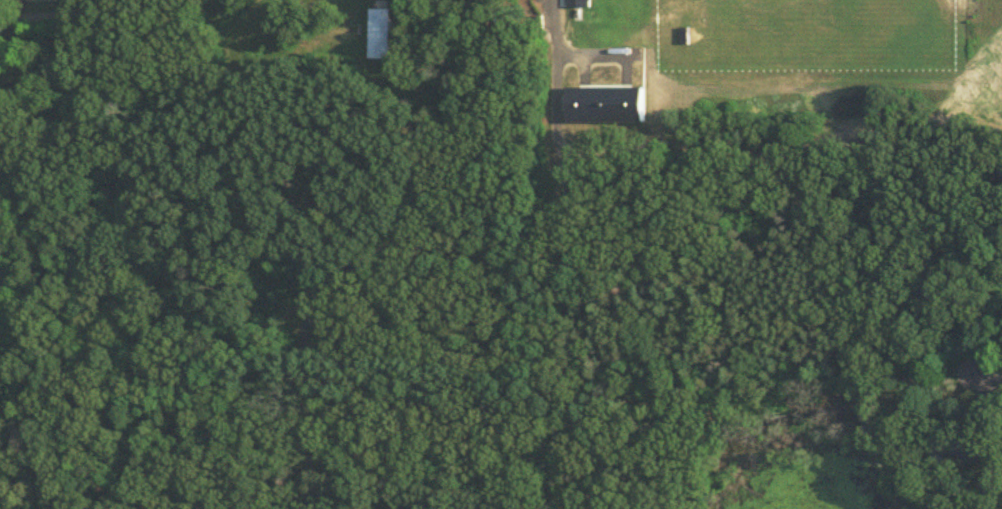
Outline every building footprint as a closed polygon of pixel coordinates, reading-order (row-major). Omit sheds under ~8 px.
[(389,56),(390,6),(369,6),(369,56),(389,56)]
